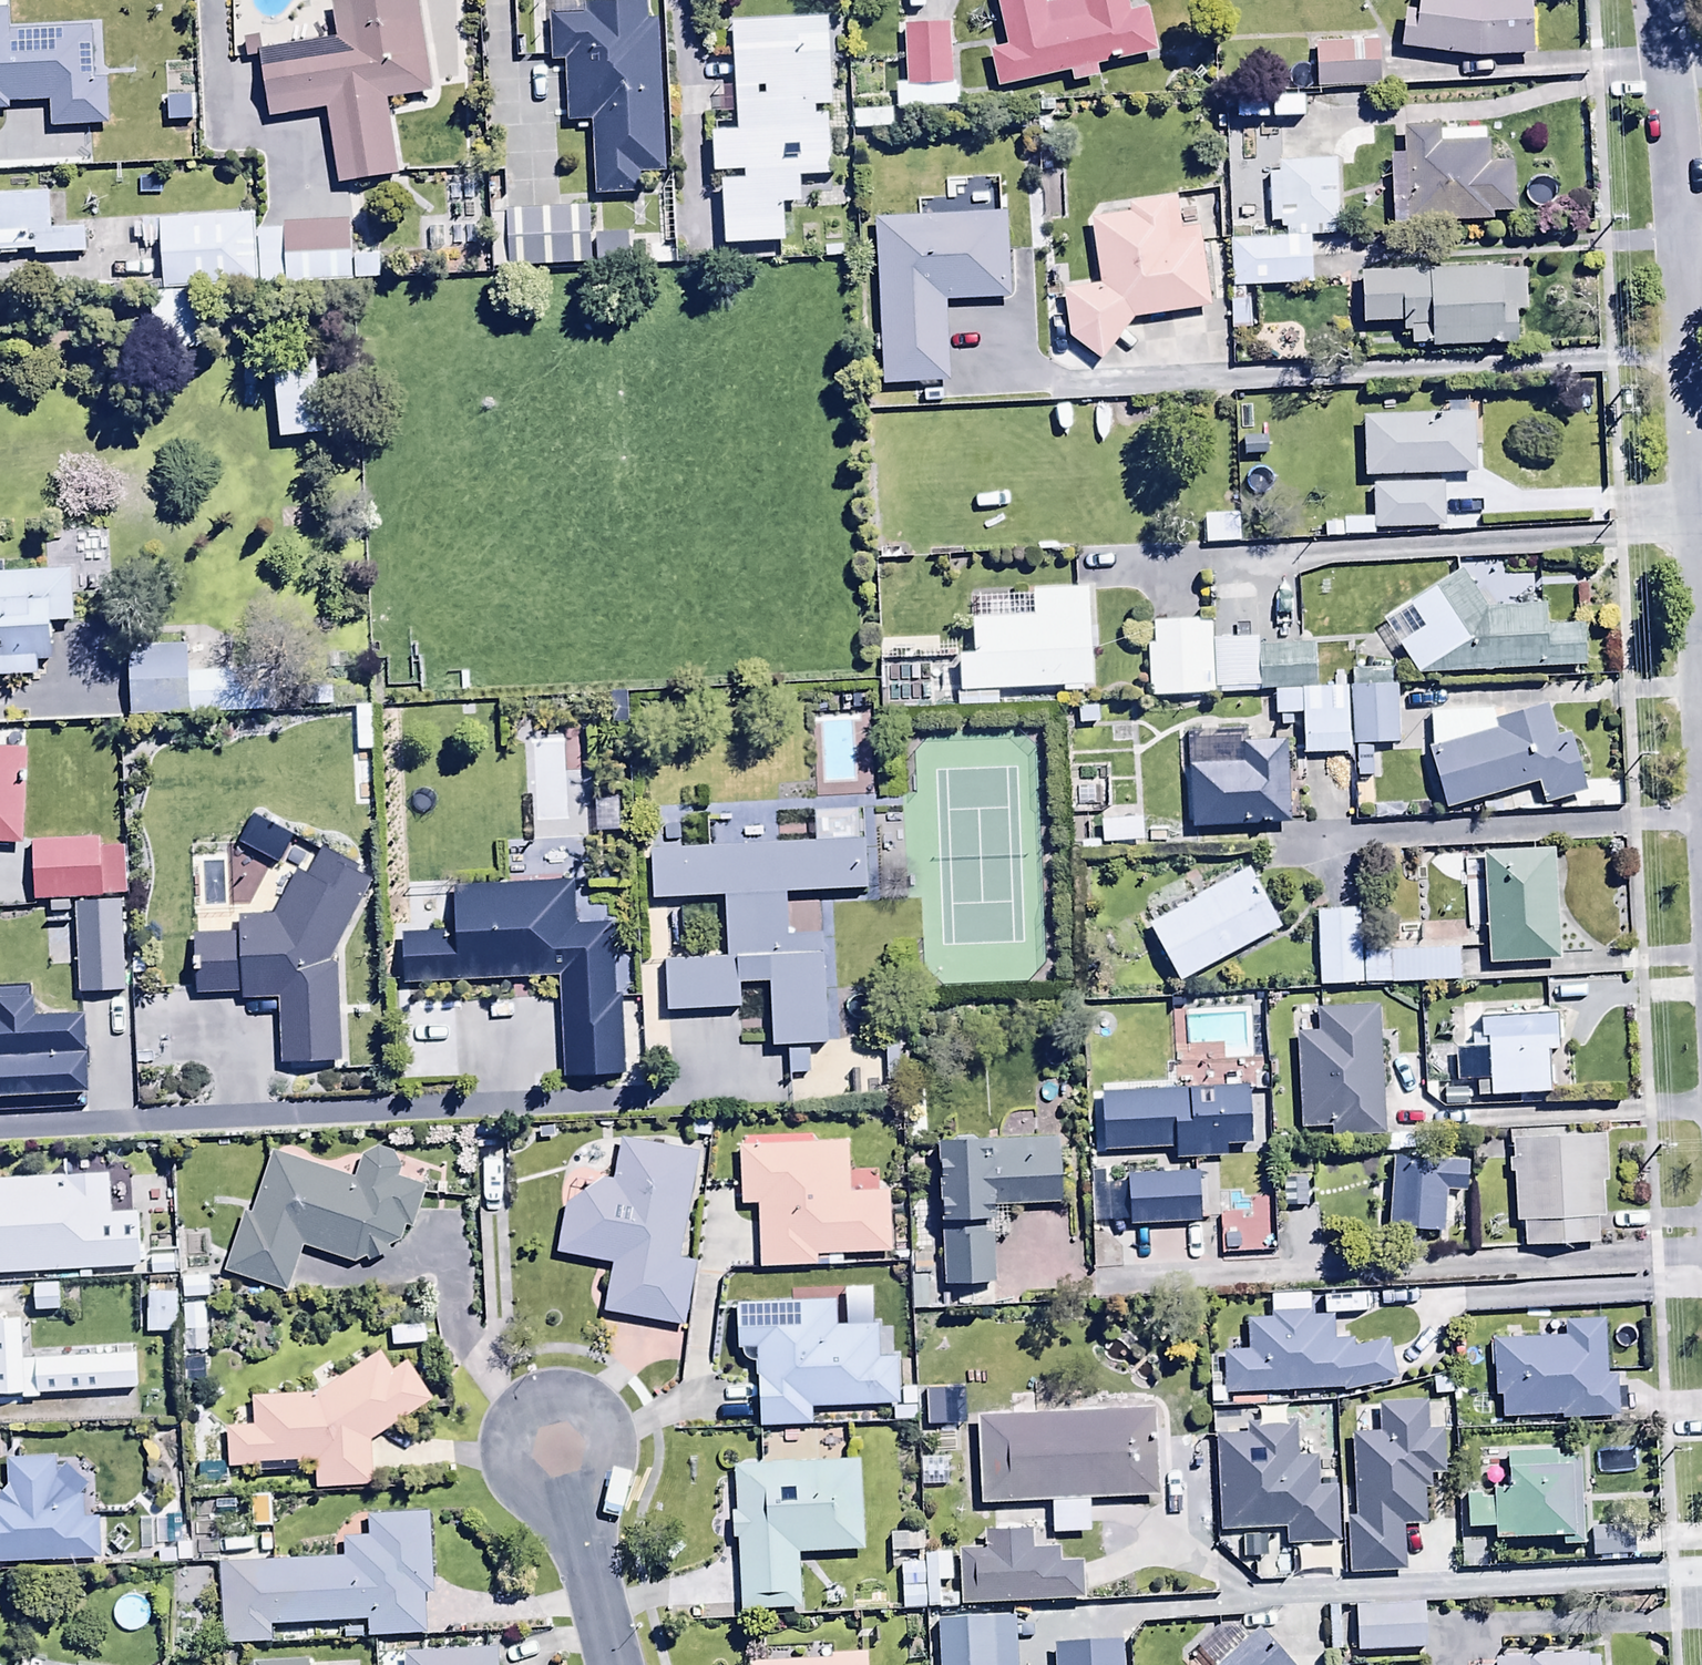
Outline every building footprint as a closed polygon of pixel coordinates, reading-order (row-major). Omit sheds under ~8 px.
[(256,53),(267,122),(324,113),(336,186),(395,177),(382,102),(430,94),(414,0),(351,0),(327,4),(333,40),(256,53)] [(995,89),(1068,75),(1070,89),(1098,83),(1095,69),(1154,58),(1145,10),(1128,13),(1126,0),(1078,0),(1047,6),(1046,0),(994,0),(1004,51),(989,54),(995,89)] [(1402,11),(1399,47),(1465,59),(1530,56),(1528,0),(1416,0),(1414,14),(1402,11)] [(582,14),(545,16),(549,64),(562,63),(566,122),(588,121),(593,197),(637,194),(636,175),(666,173),(654,1),(582,6),(582,14)] [(813,107),(828,107),(824,15),(727,20),(732,134),(710,136),(712,175),(739,174),(740,183),(719,184),(722,248),(783,245),(781,211),(795,210),(794,179),(832,177),(829,116),(814,117),(813,107)] [(954,106),(947,23),(903,27),(908,87),(895,88),(897,110),(954,106)] [(1375,43),(1314,44),(1315,89),(1376,88),(1375,43)] [(1401,155),(1388,155),(1389,227),(1489,225),(1489,212),(1514,212),(1513,163),(1487,163),(1487,131),(1437,132),(1437,125),(1401,126),(1401,155)] [(1343,225),(1341,159),(1275,161),(1275,175),(1267,175),(1269,227),(1247,228),(1247,242),(1228,242),(1230,287),(1311,284),(1310,238),(1337,237),(1336,225),(1343,225)] [(15,259),(14,253),(33,253),(33,259),(85,258),(85,229),(49,229),(49,192),(0,193),(0,259),(15,259)] [(1209,309),(1192,201),(1174,203),(1174,201),(1126,208),(1127,214),(1088,221),(1098,287),(1062,293),(1066,338),(1092,359),(1100,358),(1129,322),(1209,309)] [(585,210),(504,212),(505,266),(586,265),(585,210)] [(159,292),(170,292),(170,353),(201,353),(201,288),(347,284),(345,223),(283,225),(283,229),(254,230),(254,215),(157,218),(159,292)] [(1005,215),(874,221),(880,387),(944,384),(941,303),(1008,300),(1005,215)] [(625,236),(593,236),(593,269),(615,269),(615,261),(625,261),(625,236)] [(376,254),(353,254),(354,282),(377,281),(376,254)] [(1515,319),(1526,318),(1525,271),(1358,272),(1358,325),(1400,324),(1400,333),(1409,333),(1409,347),(1516,346),(1515,319)] [(1251,291),(1230,291),(1230,332),(1251,332),(1251,291)] [(270,354),(276,439),(319,436),(313,352),(270,354)] [(1090,403),(1090,439),(1138,439),(1138,403),(1090,403)] [(1473,415),(1360,418),(1361,478),(1474,475),(1474,448),(1480,448),(1480,431),(1474,431),(1473,415)] [(1441,484),(1371,485),(1371,531),(1442,530),(1441,484)] [(0,574),(0,677),(38,676),(38,663),(48,663),(47,624),(70,623),(68,572),(0,574)] [(1379,621),(1415,675),(1586,667),(1584,624),(1542,626),(1541,606),(1483,609),(1456,574),(1379,621)] [(957,658),(957,692),(1060,690),(1060,694),(1089,694),(1086,589),(1032,590),(1032,619),(969,621),(970,657),(957,658)] [(1212,691),(1210,640),(1209,621),(1150,623),(1151,647),(1146,647),(1147,698),(1212,696),(1212,691)] [(1210,640),(1212,691),(1258,689),(1256,638),(1210,640)] [(188,717),(184,643),(123,647),(128,721),(188,717)] [(1349,688),(1351,746),(1397,746),(1395,687),(1349,688)] [(1345,689),(1273,690),(1273,716),(1301,715),(1301,755),(1346,755),(1345,689)] [(1489,711),(1429,714),(1429,747),(1426,749),(1443,810),(1535,784),(1541,805),(1583,793),(1566,736),(1554,739),(1545,708),(1493,723),(1489,711)] [(1186,761),(1189,829),(1291,825),(1287,741),(1242,743),(1243,759),(1186,761)] [(8,845),(22,846),(27,748),(0,747),(0,852),(8,852),(8,845)] [(811,844),(648,852),(651,902),(721,898),(724,961),(662,964),(664,1013),(737,1009),(736,985),(766,983),(770,1049),(785,1048),(786,1075),(808,1074),(806,1046),(822,1045),(817,934),(787,936),(785,894),(865,890),(861,810),(809,812),(811,844)] [(300,875),(309,856),(292,847),(295,841),(251,818),(236,847),(278,868),(279,864),(297,874),(300,875)] [(1144,846),(1143,819),(1100,821),(1101,846),(1132,844),(1132,847),(1144,846)] [(100,839),(28,841),(30,901),(125,898),(123,848),(100,849),(100,839)] [(300,875),(297,874),(269,917),(237,917),(237,935),(190,936),(190,994),(237,993),(237,1000),(276,1000),(276,1065),(338,1064),(335,950),(371,882),(317,852),(314,858),(309,856),(300,875)] [(1553,853),(1482,855),(1486,964),(1557,962),(1553,853)] [(1246,869),(1145,925),(1178,985),(1280,929),(1246,869)] [(399,936),(401,985),(556,978),(561,1081),(621,1078),(617,999),(632,998),(630,953),(611,953),(610,926),(574,927),(572,882),(447,888),(449,933),(399,936)] [(124,994),(120,901),(73,903),(77,996),(124,994)] [(1360,947),(1359,910),(1314,912),(1317,987),(1362,985),(1360,947)] [(1398,946),(1360,947),(1362,985),(1458,981),(1457,944),(1398,946)] [(86,1098),(83,1015),(29,1017),(29,1000),(0,1000),(0,1100),(86,1098)] [(1383,1135),(1376,1008),(1314,1011),(1315,1034),(1295,1035),(1300,1128),(1331,1126),(1332,1137),(1383,1135)] [(1453,1082),(1474,1081),(1474,1097),(1546,1095),(1545,1051),(1556,1050),(1555,1011),(1479,1014),(1480,1047),(1452,1048),(1453,1082)] [(1186,1091),(1097,1096),(1100,1151),(1171,1148),(1172,1161),(1252,1157),(1248,1088),(1220,1089),(1220,1078),(1185,1080),(1186,1091)] [(1521,1222),(1521,1248),(1599,1246),(1598,1221),(1605,1220),(1606,1185),(1605,1134),(1511,1135),(1511,1159),(1506,1159),(1506,1176),(1511,1176),(1512,1223),(1521,1222)] [(602,1181),(562,1206),(553,1254),(612,1265),(603,1313),(684,1327),(695,1265),(680,1263),(700,1154),(619,1139),(611,1182),(602,1181)] [(1057,1139),(936,1144),(942,1288),(990,1286),(987,1207),(1059,1204),(1057,1139)] [(845,1143),(738,1147),(740,1208),(755,1207),(757,1271),(816,1268),(815,1256),(891,1253),(888,1172),(846,1174),(845,1143)] [(395,1180),(398,1171),(389,1153),(373,1148),(360,1160),(353,1182),(270,1156),(251,1215),(241,1212),(222,1272),(282,1291),(297,1245),(364,1267),(406,1240),(422,1189),(395,1180)] [(1466,1161),(1390,1157),(1386,1229),(1441,1232),(1444,1191),(1464,1192),(1466,1161)] [(138,1269),(135,1213),(109,1215),(107,1174),(0,1180),(0,1276),(138,1269)] [(1196,1174),(1126,1176),(1128,1226),(1197,1223),(1196,1174)] [(175,1256),(148,1257),(149,1278),(176,1277),(175,1256)] [(207,1300),(206,1275),(179,1276),(180,1300),(207,1300)] [(33,1321),(31,1284),(0,1285),(0,1322),(33,1321)] [(175,1294),(146,1293),(145,1334),(174,1335),(175,1294)] [(736,1354),(750,1365),(757,1365),(758,1428),(808,1427),(808,1407),(898,1404),(897,1358),(877,1358),(876,1325),(831,1326),(830,1302),(734,1305),(736,1354)] [(204,1305),(180,1306),(181,1333),(205,1332),(204,1305)] [(1222,1354),(1224,1394),(1344,1388),(1344,1392),(1396,1381),(1387,1339),(1356,1346),(1354,1341),(1333,1342),(1332,1318),(1309,1319),(1308,1313),(1271,1315),(1271,1320),(1245,1322),(1247,1353),(1222,1354)] [(1566,1338),(1493,1341),(1495,1398),(1500,1397),(1501,1419),(1559,1417),(1559,1423),(1616,1421),(1614,1378),(1603,1378),(1601,1321),(1565,1322),(1566,1338)] [(257,1464),(312,1463),(313,1489),(370,1487),(369,1440),(429,1402),(404,1363),(391,1371),(378,1351),(309,1395),(251,1397),(252,1427),(225,1428),(227,1470),(257,1469),(257,1464)] [(232,1363),(199,1366),(200,1383),(233,1380),(232,1363)] [(1431,1473),(1443,1473),(1442,1432),(1426,1433),(1425,1401),(1376,1403),(1377,1435),(1352,1436),(1354,1519),(1347,1519),(1348,1571),(1403,1570),(1402,1524),(1423,1523),(1422,1486),(1431,1473)] [(1154,1409),(976,1418),(981,1506),(1050,1503),(1052,1538),(1090,1536),(1089,1502),(1158,1498),(1154,1409)] [(1246,1435),(1216,1436),(1218,1532),(1284,1530),(1284,1545),(1337,1544),(1335,1487),(1319,1487),(1318,1459),(1296,1460),(1295,1422),(1245,1424),(1246,1435)] [(0,1495),(0,1562),(104,1559),(102,1518),(85,1519),(84,1482),(56,1483),(55,1457),(4,1459),(5,1488),(0,1495)] [(860,1461),(735,1467),(737,1515),(729,1515),(730,1543),(736,1543),(739,1614),(800,1612),(797,1556),(864,1553),(860,1461)] [(348,1528),(342,1539),(342,1558),(224,1565),(226,1641),(268,1641),(267,1627),(368,1623),(369,1638),(422,1635),(420,1594),(429,1593),(425,1514),(365,1516),(365,1521),(356,1522),(348,1528)] [(1631,1530),(1590,1531),(1590,1559),(1631,1559),(1631,1530)] [(926,1536),(890,1536),(890,1555),(926,1555),(926,1536)] [(1265,1537),(1250,1537),(1250,1560),(1256,1560),(1256,1581),(1285,1581),(1284,1551),(1265,1551),(1265,1537)] [(957,1551),(958,1608),(1059,1605),(1057,1548),(957,1551)] [(923,1566),(901,1566),(902,1619),(951,1618),(950,1556),(923,1557),(923,1566)] [(1421,1605),(1355,1608),(1357,1655),(1424,1652),(1421,1605)] [(1258,1630),(1245,1641),(1226,1619),(1194,1647),(1210,1664),(1289,1664),(1258,1630)] [(403,1657),(403,1664),(496,1664),(496,1654),(403,1657)] [(866,1655),(829,1656),(829,1663),(754,1664),(866,1664),(866,1655)]
